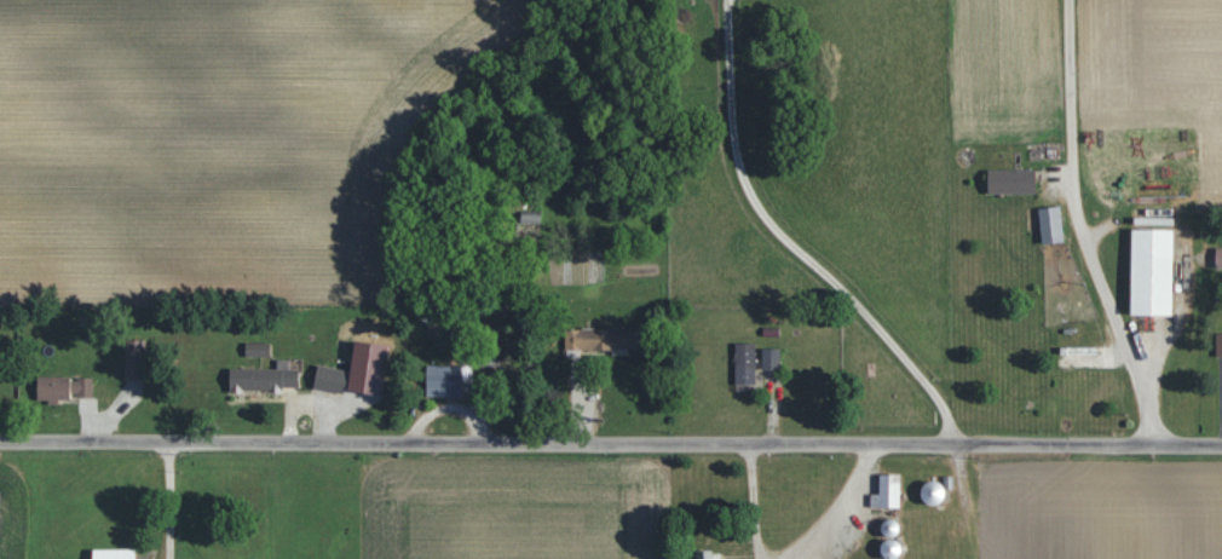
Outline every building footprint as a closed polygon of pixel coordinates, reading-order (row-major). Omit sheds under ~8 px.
[(1034,170),(987,170),(988,194),(1035,194),(1034,170)] [(1042,245),(1064,242),(1059,206),(1037,209),(1042,245)] [(1130,315),(1172,316),(1173,231),(1132,230),(1130,315)] [(636,350),(637,331),(564,329),(564,350),(577,350),(577,355),(612,356),(612,349),(636,350)] [(143,341),(124,341),(124,380),(144,380),(143,341)] [(259,344),(245,343),(245,356),(258,357),(259,344)] [(735,344),(735,385),(755,385),(755,343),(735,344)] [(762,369),(780,369),(780,349),(762,349),(762,369)] [(277,369),(228,369),(229,393),(282,392),(282,388),(298,388),(298,369),(288,370),(288,360),(276,360),(277,369)] [(312,387),(342,394),(348,372),(317,364),(312,387)] [(471,366),(425,366),(425,397),(471,398),(471,366)] [(36,378),(36,400),(73,401),(73,398),(91,398),(92,378),(36,378)]
